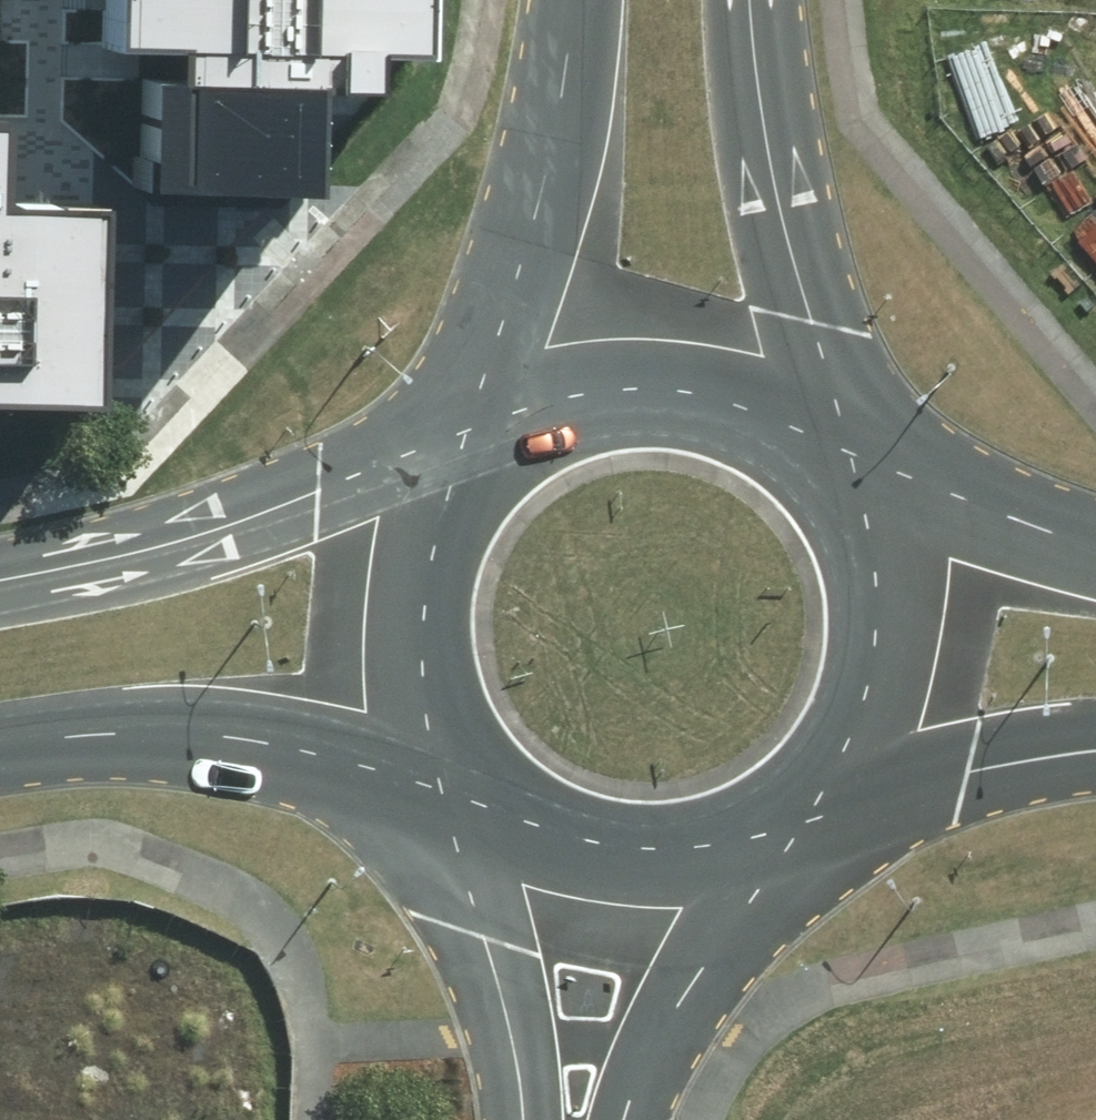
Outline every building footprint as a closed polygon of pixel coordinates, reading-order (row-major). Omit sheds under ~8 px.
[(101,51),(146,51),(144,187),(316,189),(318,58),(420,60),(421,0),(102,0),(101,51)] [(0,113),(0,394),(98,397),(105,183),(4,179),(7,113),(0,113)]
